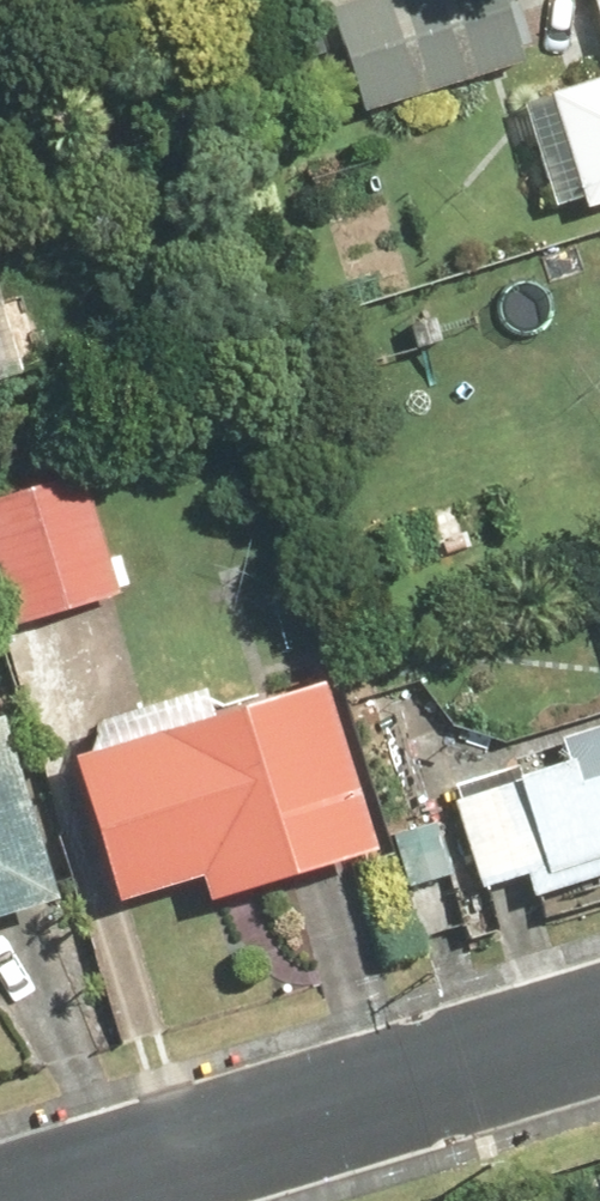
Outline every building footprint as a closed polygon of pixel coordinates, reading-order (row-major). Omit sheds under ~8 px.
[(355,122),(523,74),(503,0),(320,0),(355,122)] [(599,54),(599,0),(585,0),(599,54)] [(519,103),(552,218),(599,204),(599,80),(519,103)] [(14,379),(0,324),(0,383),(14,379)] [(0,498),(0,610),(6,631),(111,601),(76,476),(0,498)] [(374,857),(326,683),(214,714),(210,697),(88,730),(95,753),(72,760),(111,903),(200,879),(207,903),(374,857)] [(2,721),(0,721),(0,921),(52,906),(2,721)] [(450,797),(475,886),(519,874),(527,902),(599,882),(599,726),(558,737),(566,765),(450,797)] [(440,808),(394,819),(413,892),(459,880),(440,808)]
